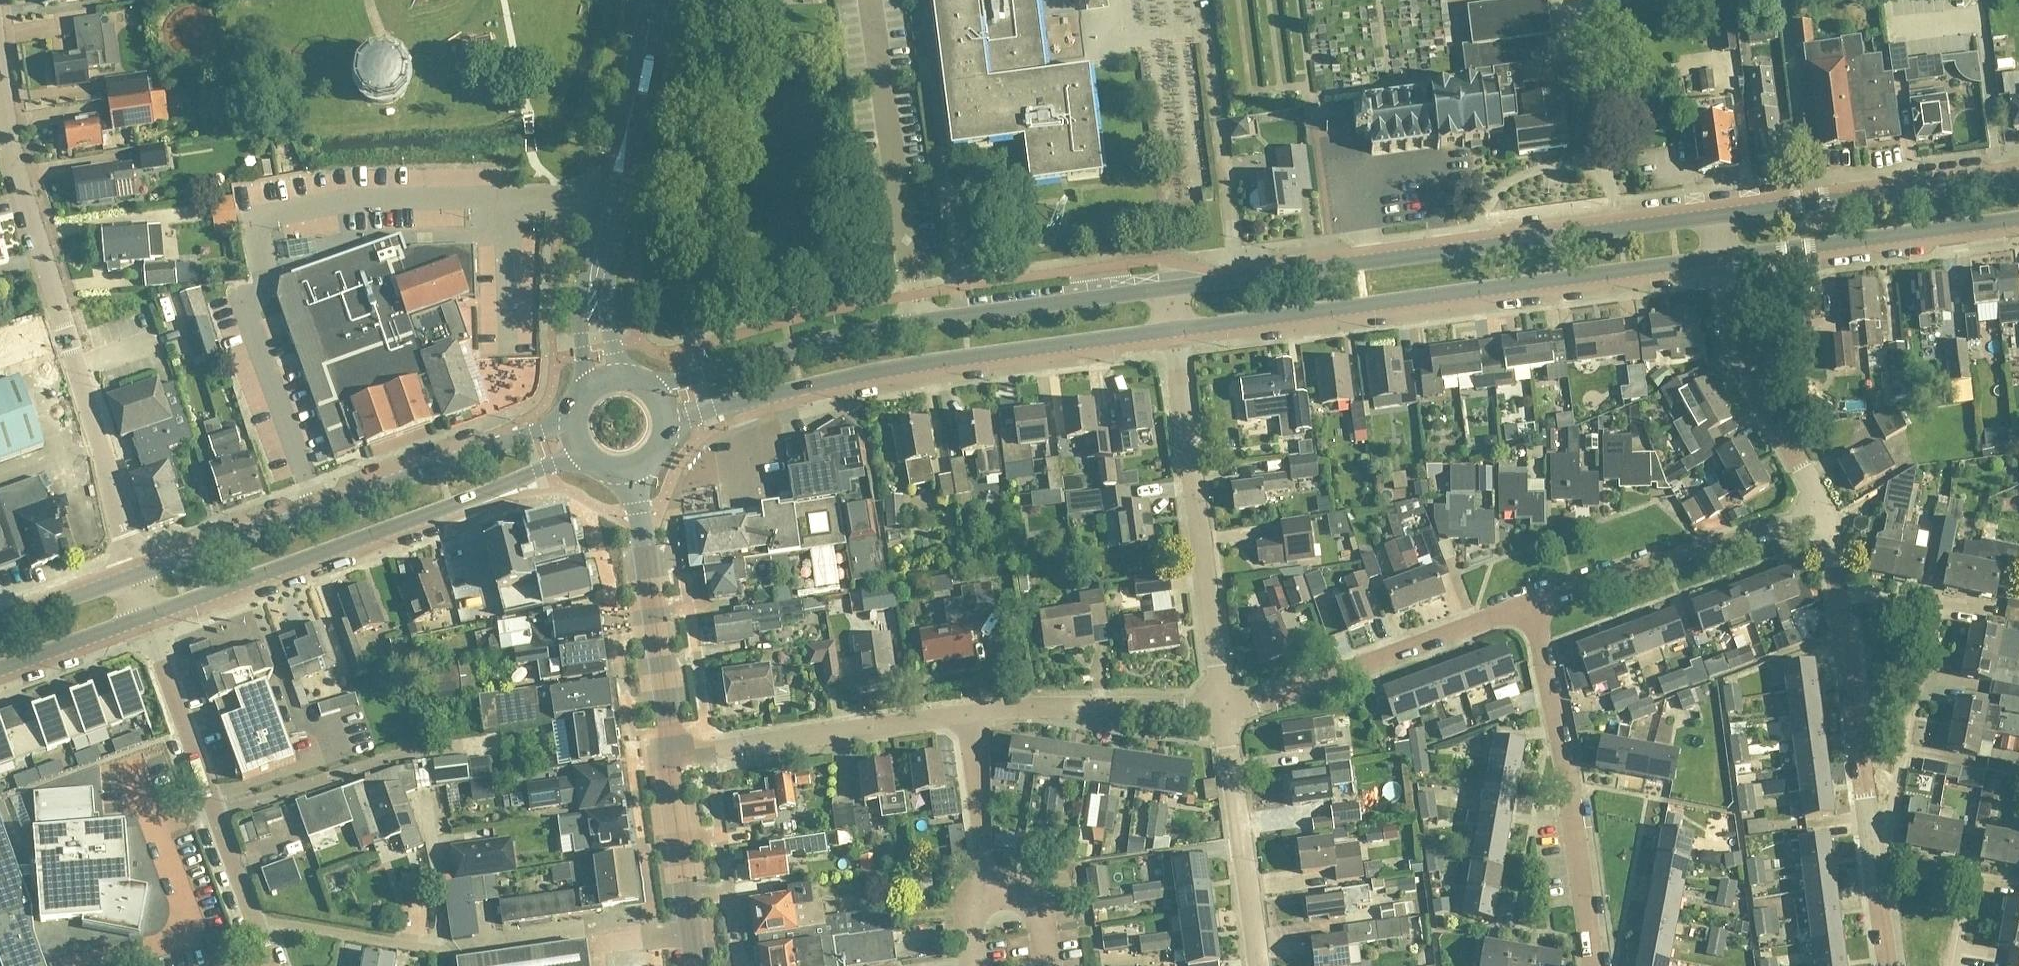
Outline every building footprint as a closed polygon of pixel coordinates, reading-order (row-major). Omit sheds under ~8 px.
[(81,0),(82,0),(43,0),(44,8),(82,2),(81,0)] [(339,56),(342,63),(344,70),(361,121),(427,99),(406,42),(405,42),(407,37),(416,18),(417,18),(420,10),(425,0),(414,0),(410,8),(406,16),(398,33),(396,37),(392,38),(380,42),(360,49),(339,56)] [(950,150),(1023,141),(1029,186),(1102,177),(1089,70),(1046,76),(1036,0),(932,0),(950,150)] [(1476,54),(1479,76),(1461,78),(1462,86),(1455,87),(1455,84),(1453,84),(1454,87),(1430,90),(1428,88),(1427,90),(1429,92),(1430,94),(1415,96),(1414,93),(1413,93),(1413,96),(1399,98),(1399,95),(1397,95),(1397,98),(1383,100),(1383,97),(1381,97),(1381,100),(1366,102),(1363,101),(1362,102),(1365,104),(1366,116),(1363,121),(1353,122),(1355,138),(1363,137),(1364,141),(1366,143),(1370,142),(1372,153),(1370,155),(1371,156),(1373,154),(1388,152),(1389,155),(1391,155),(1390,152),(1404,150),(1405,153),(1407,153),(1406,150),(1420,148),(1421,151),(1422,151),(1422,148),(1437,146),(1437,148),(1436,151),(1437,152),(1439,149),(1461,147),(1462,150),(1463,150),(1463,147),(1470,146),(1471,151),(1481,149),(1481,144),(1486,143),(1488,145),(1489,144),(1487,142),(1486,139),(1503,137),(1501,126),(1514,124),(1511,105),(1537,101),(1536,86),(1557,83),(1555,66),(1549,67),(1545,40),(1551,39),(1546,0),(1540,0),(1467,9),(1472,49),(1475,49),(1476,54)] [(1457,28),(1457,2),(1449,2),(1449,28),(1457,28)] [(164,32),(164,35),(164,38),(165,41),(165,43),(167,46),(168,49),(170,51),(171,53),(174,55),(176,57),(178,59),(181,60),(184,61),(187,61),(190,62),(193,62),(195,62),(198,61),(201,60),(204,59),(206,57),(209,55),(211,53),(213,51),(214,49),(216,46),(217,43),(218,41),(218,38),(219,34),(218,32),(218,29),(217,26),(216,23),(214,21),(213,18),(211,16),(209,14),(206,12),(204,11),(201,10),(198,9),(196,8),(193,8),(190,8),(187,8),(184,9),(181,10),(178,11),(176,12),(174,14),(171,16),(170,18),(168,21),(167,23),(165,26),(165,29),(164,32)] [(72,59),(53,62),(55,74),(52,75),(54,86),(56,85),(57,89),(89,85),(87,72),(99,71),(97,55),(102,54),(98,22),(76,25),(80,56),(72,57),(72,59)] [(1795,48),(1811,46),(1808,22),(1793,24),(1795,48)] [(1735,51),(1732,23),(1718,24),(1721,53),(1735,51)] [(470,40),(461,42),(464,59),(492,53),(488,36),(475,39),(470,40)] [(1893,99),(1891,84),(1891,79),(1882,80),(1880,60),(1863,62),(1860,42),(1840,44),(1840,46),(1803,50),(1806,71),(1808,71),(1814,119),(1803,120),(1806,147),(1818,146),(1818,151),(1854,147),(1853,138),(1889,133),(1885,100),(1893,99)] [(1939,58),(1905,63),(1903,49),(1889,51),(1892,75),(1904,73),(1905,86),(1942,81),(1939,58)] [(1700,94),(1713,91),(1711,72),(1697,74),(1700,94)] [(1753,115),(1747,116),(1749,135),(1753,135),(1757,163),(1782,160),(1776,115),(1770,116),(1768,98),(1773,98),(1770,72),(1748,74),(1753,115)] [(2000,79),(2003,97),(2008,97),(2013,132),(2018,131),(2018,76),(2000,79)] [(65,128),(66,136),(66,140),(65,142),(65,147),(68,149),(68,154),(101,149),(100,138),(114,136),(113,134),(153,128),(145,79),(106,85),(111,117),(81,122),(81,126),(65,128)] [(1942,91),(1908,96),(1914,144),(1931,142),(1931,143),(1949,141),(1942,91)] [(152,123),(173,121),(171,96),(151,98),(152,123)] [(1511,105),(1514,124),(1518,158),(1566,151),(1562,123),(1559,99),(1537,101),(1511,105)] [(1738,169),(1733,136),(1729,103),(1687,109),(1689,124),(1691,124),(1698,175),(1738,169)] [(163,148),(139,151),(141,172),(166,169),(163,148)] [(1256,181),(1258,193),(1254,194),(1251,196),(1249,200),(1249,204),(1250,208),(1252,211),(1260,214),(1276,212),(1277,218),(1300,215),(1295,178),(1307,177),(1304,151),(1277,154),(1280,178),(1256,181)] [(74,178),(79,208),(116,202),(113,187),(134,183),(131,167),(110,170),(110,173),(74,178)] [(147,228),(147,229),(150,261),(162,260),(160,227),(147,228)] [(147,229),(103,233),(104,237),(101,240),(102,246),(105,249),(106,268),(108,268),(109,275),(121,274),(120,267),(150,264),(150,261),(147,229)] [(279,282),(276,300),(333,461),(335,460),(335,459),(356,452),(355,450),(365,446),(366,448),(399,437),(431,425),(431,423),(443,419),(444,421),(445,420),(477,409),(456,349),(467,345),(469,344),(455,305),(409,322),(408,319),(468,298),(474,298),(474,301),(476,301),(476,300),(474,248),(432,250),(416,250),(410,250),(410,252),(406,253),(401,238),(291,277),(291,278),(279,282)] [(294,239),(278,241),(281,263),(297,261),(294,239)] [(176,288),(175,267),(144,269),(145,291),(176,288)] [(1994,274),(2001,328),(2018,326),(2018,303),(2015,271),(1994,274)] [(2002,339),(2001,328),(1994,274),(1969,277),(1972,310),(1995,308),(1998,336),(2000,335),(2000,339),(1999,339),(2002,339)] [(1939,317),(1949,316),(1944,278),(1926,280),(1923,278),(1917,278),(1916,281),(1913,282),(1917,320),(1926,319),(1927,329),(1941,328),(1939,317)] [(1858,289),(1866,351),(1881,349),(1881,341),(1887,341),(1885,324),(1879,325),(1876,304),(1879,303),(1880,301),(1879,291),(1877,289),(1875,289),(1874,287),(1858,289)] [(1866,351),(1858,289),(1842,291),(1843,303),(1835,304),(1837,318),(1845,317),(1846,329),(1847,329),(1848,340),(1829,342),(1832,374),(1853,372),(1851,353),(1866,351)] [(1649,317),(1649,318),(1636,320),(1638,334),(1639,334),(1642,360),(1655,358),(1654,352),(1669,350),(1670,357),(1683,355),(1682,348),(1698,346),(1693,311),(1649,317)] [(539,313),(523,314),(523,335),(540,334),(539,313)] [(1978,344),(1975,317),(1963,319),(1966,346),(1978,344)] [(196,365),(218,357),(205,319),(183,326),(192,352),(196,365)] [(1577,363),(1625,356),(1626,362),(1639,360),(1635,334),(1623,335),(1621,322),(1572,329),(1577,363)] [(32,326),(2,336),(9,357),(39,347),(32,326)] [(1549,333),(1524,337),(1529,371),(1545,369),(1546,381),(1567,378),(1561,332),(1549,333)] [(1513,373),(1529,371),(1524,337),(1500,340),(1503,359),(1490,361),(1494,388),(1514,385),(1513,373)] [(1476,343),(1452,346),(1457,381),(1472,378),(1474,390),(1494,388),(1490,361),(1479,362),(1476,343)] [(1970,383),(1965,343),(1945,346),(1950,386),(1970,383)] [(1457,381),(1452,346),(1428,350),(1431,369),(1418,371),(1422,398),(1442,395),(1440,383),(1457,381)] [(1901,347),(1887,349),(1893,403),(1907,401),(1901,347)] [(502,349),(483,350),(484,359),(503,357),(502,349)] [(1402,372),(1399,353),(1365,358),(1371,401),(1400,398),(1401,408),(1417,406),(1412,371),(1402,372)] [(1346,361),(1315,365),(1321,407),(1352,403),(1346,361)] [(1246,425),(1271,421),(1291,418),(1293,435),(1311,432),(1306,396),(1294,398),(1290,364),(1273,367),(1274,380),(1239,384),(1240,387),(1237,391),(1238,400),(1242,403),(1242,406),(1244,405),(1246,425)] [(1689,417),(1718,400),(1707,379),(1690,387),(1685,377),(1660,390),(1670,408),(1681,402),(1689,417)] [(0,387),(0,463),(42,449),(17,381),(0,387)] [(164,390),(116,400),(124,436),(137,433),(144,465),(172,460),(169,447),(193,442),(188,419),(171,422),(164,390)] [(1112,457),(1127,455),(1137,454),(1134,436),(1150,434),(1145,398),(1116,401),(1120,432),(1110,434),(1110,435),(1109,435),(1112,457)] [(1920,398),(1911,399),(1913,412),(1922,411),(1920,398)] [(1718,400),(1689,417),(1696,431),(1685,437),(1695,455),(1720,441),(1714,430),(1730,422),(1718,400)] [(1085,461),(1096,459),(1112,457),(1109,435),(1095,437),(1090,405),(1061,409),(1065,441),(1083,438),(1085,461)] [(1349,408),(1353,436),(1366,434),(1362,406),(1349,408)] [(1028,448),(1046,445),(1042,412),(1040,412),(1039,408),(1025,410),(1025,414),(1013,415),(1015,431),(998,433),(1003,467),(1030,463),(1028,448)] [(1645,430),(1638,410),(1631,412),(1631,426),(1645,430)] [(1897,414),(1871,419),(1884,441),(1905,429),(1897,414)] [(955,423),(960,456),(975,454),(977,463),(974,463),(977,480),(1000,477),(995,439),(989,440),(985,419),(955,423)] [(926,420),(909,424),(889,427),(897,466),(904,464),(909,490),(933,485),(928,460),(934,459),(926,420)] [(1525,428),(1510,429),(1512,443),(1526,441),(1525,428)] [(236,432),(223,436),(227,450),(227,451),(234,474),(236,474),(245,500),(262,495),(250,456),(242,458),(239,447),(241,446),(236,432)] [(850,584),(883,578),(860,435),(858,435),(854,432),(826,436),(823,441),(800,445),(804,470),(787,472),(792,507),(795,523),(839,516),(841,530),(844,549),(850,584)] [(1546,432),(1546,453),(1554,453),(1554,432),(1546,432)] [(227,450),(223,436),(210,441),(214,455),(215,455),(219,466),(211,468),(223,507),(245,500),(236,474),(234,474),(227,451),(227,450)] [(1629,439),(1601,439),(1602,484),(1617,483),(1617,476),(1617,468),(1629,467),(1629,458),(1629,439)] [(1541,449),(1545,448),(1545,441),(1535,442),(1535,443),(1531,444),(1531,445),(1525,446),(1525,460),(1541,459),(1541,449)] [(1716,458),(1722,470),(1711,476),(1717,486),(1753,466),(1741,443),(1725,451),(1720,441),(1695,455),(1678,464),(1684,475),(1716,458)] [(1874,479),(1884,473),(1894,468),(1880,444),(1860,456),(1858,453),(1837,465),(1852,492),(1874,480),(1874,479)] [(1577,477),(1576,445),(1565,446),(1566,458),(1549,459),(1550,504),(1564,503),(1564,495),(1565,495),(1565,487),(1577,487),(1577,477)] [(1315,456),(1287,460),(1290,482),(1317,479),(1315,456)] [(1629,467),(1617,468),(1617,476),(1617,483),(1617,491),(1650,490),(1650,486),(1656,486),(1656,492),(1669,491),(1666,486),(1655,456),(1652,457),(1653,462),(1648,462),(1647,457),(1629,458),(1629,467)] [(1062,491),(1058,459),(1044,461),(1048,493),(1062,491)] [(949,462),(951,475),(955,498),(969,495),(962,460),(949,462)] [(1100,487),(1116,486),(1113,462),(1098,464),(1100,487)] [(130,479),(140,508),(149,534),(186,521),(176,494),(184,492),(175,464),(173,464),(146,474),(130,479)] [(1766,489),(1753,466),(1717,486),(1696,498),(1706,517),(1707,519),(1718,513),(1713,504),(1735,492),(1740,502),(1766,489)] [(1903,526),(1904,526),(1906,515),(1909,501),(1915,469),(1892,481),(1889,500),(1895,500),(1885,548),(1872,545),(1867,573),(1892,578),(1898,550),(1903,526)] [(1472,516),(1471,471),(1447,472),(1448,497),(1444,498),(1444,511),(1432,511),(1432,525),(1437,538),(1441,538),(1446,543),(1460,543),(1459,535),(1460,535),(1460,526),(1472,526),(1472,517),(1472,516)] [(1479,471),(1479,488),(1491,488),(1491,471),(1479,471)] [(1260,496),(1277,494),(1286,493),(1284,477),(1250,480),(1251,486),(1230,488),(1233,513),(1262,510),(1260,496)] [(1524,496),(1525,496),(1524,477),(1497,478),(1498,515),(1512,514),(1513,515),(1512,506),(1525,506),(1524,496)] [(1564,495),(1564,503),(1580,503),(1581,510),(1596,509),(1595,477),(1577,477),(1577,487),(1565,487),(1565,495),(1564,495)] [(0,493),(0,569),(18,562),(26,571),(31,570),(59,560),(52,540),(60,537),(48,503),(45,503),(37,480),(0,493)] [(1549,494),(1549,484),(1531,484),(1532,495),(1549,494)] [(1127,491),(1100,495),(1103,515),(1115,514),(1120,550),(1152,546),(1146,505),(1129,507),(1127,491)] [(1067,494),(1038,496),(1039,517),(1068,515),(1067,494)] [(1513,515),(1512,514),(1512,522),(1528,522),(1528,529),(1544,528),(1543,496),(1525,496),(1524,496),(1525,506),(1512,506),(1513,515)] [(884,498),(884,502),(885,529),(902,528),(902,497),(884,498)] [(1692,526),(1706,517),(1696,498),(1681,506),(1692,526)] [(786,557),(844,549),(841,530),(839,516),(795,523),(792,507),(779,509),(779,506),(761,508),(761,513),(744,516),(744,514),(698,521),(699,530),(698,530),(702,561),(703,560),(704,568),(704,569),(734,565),(768,560),(786,557)] [(1395,544),(1403,541),(1393,511),(1385,514),(1395,544)] [(1736,512),(1728,517),(1732,525),(1741,520),(1736,512)] [(1459,535),(1460,543),(1476,542),(1476,549),(1491,548),(1491,515),(1472,516),(1472,517),(1472,526),(1460,526),(1460,535),(1459,535)] [(517,534),(485,543),(504,618),(544,610),(543,606),(553,603),(552,600),(567,597),(567,600),(592,594),(584,561),(577,563),(575,557),(578,557),(569,519),(564,520),(563,516),(526,526),(527,530),(522,531),(524,536),(518,537),(517,534)] [(1280,524),(1282,538),(1258,541),(1259,547),(1254,547),(1257,563),(1261,562),(1262,567),(1313,560),(1307,520),(1280,524)] [(1933,573),(1943,523),(1933,521),(1930,520),(1926,542),(1923,555),(1920,570),(1933,573)] [(1950,547),(1955,525),(1944,523),(1943,523),(1933,573),(1945,575),(1948,560),(1950,547)] [(1917,583),(1920,570),(1923,555),(1911,552),(1916,529),(1904,526),(1903,526),(1898,550),(1892,578),(1917,583)] [(941,555),(939,532),(919,534),(921,557),(941,555)] [(1418,538),(1426,560),(1438,556),(1429,534),(1418,538)] [(1406,580),(1417,608),(1441,599),(1431,571),(1418,576),(1405,540),(1403,541),(1395,544),(1394,544),(1399,559),(1406,580)] [(1942,588),(1967,594),(1973,565),(1974,565),(1979,543),(1978,542),(1977,545),(1963,543),(1959,562),(1948,560),(1945,575),(1942,588)] [(1443,547),(1448,564),(1460,561),(1454,543),(1443,547)] [(1993,599),(1999,570),(2004,548),(1979,543),(1974,565),(1973,565),(1967,594),(1993,599)] [(1399,559),(1394,544),(1382,549),(1395,584),(1382,589),(1393,617),(1417,608),(1406,580),(1399,559)] [(1367,582),(1378,578),(1370,555),(1359,559),(1367,582)] [(789,574),(786,557),(768,560),(770,577),(789,574)] [(768,560),(734,565),(734,566),(702,571),(705,591),(706,590),(708,603),(739,599),(737,586),(771,581),(768,560)] [(449,609),(443,592),(435,570),(431,571),(428,564),(410,570),(413,579),(409,580),(411,586),(397,591),(408,624),(449,609)] [(1786,573),(1761,582),(1772,609),(1778,626),(1789,622),(1787,616),(1811,606),(1803,584),(1792,588),(1786,573)] [(1321,575),(1309,580),(1315,595),(1327,591),(1321,575)] [(1370,594),(1366,582),(1363,575),(1343,583),(1349,599),(1334,604),(1346,635),(1371,625),(1360,597),(1370,594)] [(1167,576),(1133,581),(1135,599),(1170,594),(1167,576)] [(1306,604),(1300,585),(1298,581),(1283,587),(1291,609),(1306,604)] [(1772,609),(1761,582),(1738,590),(1748,618),(1772,609)] [(964,618),(979,616),(974,586),(959,589),(964,618)] [(345,623),(341,624),(334,627),(353,680),(365,675),(351,637),(382,626),(375,607),(371,608),(363,587),(336,597),(345,623)] [(893,587),(860,592),(863,614),(896,610),(893,587)] [(1277,590),(1264,595),(1271,613),(1247,621),(1255,644),(1251,646),(1258,666),(1289,655),(1275,615),(1285,611),(1277,590)] [(1750,624),(1748,618),(1738,590),(1714,599),(1724,627),(1727,633),(1750,624)] [(1103,626),(1098,594),(1077,597),(1080,611),(1038,618),(1044,652),(1074,647),(1074,651),(1091,648),(1088,629),(1103,626)] [(1724,627),(1714,599),(1690,608),(1700,636),(1724,627)] [(734,617),(712,620),(714,631),(712,634),(712,641),(716,643),(716,646),(751,641),(749,628),(757,627),(758,635),(780,632),(779,626),(792,624),(791,618),(803,616),(801,603),(766,608),(733,613),(734,617)] [(2007,622),(2018,624),(2018,612),(2006,609),(2004,621),(2007,622)] [(598,640),(594,610),(550,616),(550,618),(549,614),(541,615),(542,619),(526,621),(530,649),(598,640)] [(1173,613),(1123,620),(1128,656),(1178,649),(1173,613)] [(1646,625),(1656,652),(1681,643),(1671,616),(1646,625)] [(530,649),(526,621),(507,624),(508,631),(503,631),(504,636),(488,639),(488,642),(486,642),(488,651),(489,651),(490,654),(496,653),(496,654),(530,649)] [(277,641),(286,666),(285,667),(292,684),(335,668),(319,625),(303,631),(303,632),(277,641)] [(919,634),(923,664),(941,662),(941,663),(971,659),(966,625),(948,628),(948,630),(919,634)] [(1623,634),(1633,661),(1656,652),(1646,625),(1623,634)] [(1997,646),(2000,633),(1971,627),(1966,653),(2018,663),(2018,650),(1997,646)] [(1795,631),(1784,635),(1788,649),(1800,645),(1795,631)] [(1633,661),(1623,634),(1599,642),(1614,683),(1621,680),(1623,675),(1620,666),(1633,661)] [(1784,635),(1772,640),(1771,640),(1776,654),(1788,649),(1784,635)] [(887,638),(853,643),(860,691),(889,687),(887,670),(892,669),(887,638)] [(407,664),(401,640),(384,645),(390,668),(407,664)] [(224,733),(279,717),(266,681),(267,681),(271,673),(261,647),(255,644),(245,647),(242,654),(235,650),(227,653),(223,660),(218,658),(218,656),(209,652),(206,644),(199,641),(190,644),(187,652),(207,707),(213,705),(224,733)] [(556,647),(557,656),(561,682),(604,676),(599,641),(556,647)] [(835,642),(805,647),(808,666),(820,664),(824,688),(841,686),(835,642)] [(1614,683),(1599,642),(1575,651),(1590,692),(1605,686),(1608,696),(1617,693),(1613,683),(1614,683)] [(540,685),(560,682),(555,647),(516,653),(518,666),(538,663),(540,685)] [(1748,647),(1735,652),(1741,667),(1753,663),(1748,647)] [(1501,651),(1477,660),(1487,687),(1511,678),(1501,651)] [(1741,667),(1735,652),(1723,657),(1729,672),(1741,667)] [(1966,653),(1964,664),(1959,663),(1957,676),(1961,676),(1961,678),(1990,684),(1992,671),(2005,674),(2004,679),(2018,682),(2018,663),(1966,653)] [(1477,660),(1453,668),(1463,696),(1487,687),(1477,660)] [(1785,695),(1814,691),(1811,665),(1795,667),(1782,669),(1784,681),(1785,693),(1785,695)] [(428,671),(431,701),(463,697),(459,667),(428,671)] [(1453,668),(1429,677),(1439,704),(1463,696),(1453,668)] [(726,707),(726,709),(772,703),(771,693),(782,692),(779,672),(768,673),(768,670),(722,676),(724,693),(721,697),(722,704),(726,707)] [(1668,677),(1674,693),(1686,688),(1681,672),(1668,677)] [(144,695),(136,673),(108,684),(112,695),(97,701),(95,701),(106,730),(121,725),(144,717),(149,732),(151,731),(138,697),(144,695)] [(1429,677),(1406,686),(1416,713),(1439,704),(1429,677)] [(1662,697),(1674,693),(1668,677),(1656,681),(1662,697)] [(543,691),(478,700),(483,735),(609,717),(604,682),(557,689),(558,692),(544,694),(543,691)] [(1999,698),(2018,702),(2018,689),(2002,686),(1994,684),(1992,697),(1999,698)] [(1383,700),(1391,721),(1391,722),(1416,713),(1406,686),(1381,695),(1383,700)] [(1738,687),(1729,688),(1721,690),(1723,702),(1740,700),(1738,687)] [(57,715),(68,744),(83,739),(106,731),(106,730),(95,701),(97,701),(92,689),(70,698),(74,709),(59,714),(57,715)] [(1621,695),(1626,710),(1638,704),(1633,690),(1621,695)] [(1817,716),(1814,691),(1785,695),(1789,720),(1817,716)] [(1681,712),(1694,708),(1694,707),(1688,692),(1675,697),(1681,712)] [(1626,710),(1621,695),(1608,699),(1614,715),(1626,710)] [(317,707),(320,718),(358,707),(355,696),(317,707)] [(1999,698),(1997,709),(2018,714),(2018,702),(1999,698)] [(1638,704),(1643,719),(1655,715),(1650,699),(1638,704)] [(1495,704),(1501,720),(1513,715),(1507,700),(1495,704)] [(1742,713),(1740,700),(1723,702),(1725,715),(1742,713)] [(1951,727),(1980,732),(1993,735),(1998,710),(1956,702),(1951,727)] [(59,714),(55,703),(32,711),(36,723),(20,728),(31,758),(45,752),(45,753),(68,744),(57,715),(59,714)] [(1488,725),(1501,720),(1495,704),(1482,709),(1488,725)] [(1631,724),(1643,719),(1638,704),(1626,710),(1631,724)] [(1789,720),(1791,735),(1792,745),(1821,741),(1817,716),(1789,720)] [(296,763),(279,717),(224,733),(235,766),(235,767),(235,781),(240,779),(242,783),(296,763)] [(1447,721),(1453,737),(1466,733),(1460,717),(1447,721)] [(616,761),(610,720),(563,726),(565,743),(575,742),(578,766),(616,761)] [(1334,741),(1333,729),(1331,721),(1279,728),(1283,754),(1312,750),(1311,744),(1334,741)] [(1441,742),(1453,737),(1447,721),(1435,726),(1441,742)] [(0,723),(0,769),(16,763),(31,758),(20,728),(4,734),(0,723)] [(1980,732),(1951,727),(1946,753),(1975,758),(1978,744),(1980,732)] [(1369,728),(1359,733),(1363,743),(1374,738),(1369,728)] [(1422,730),(1407,733),(1409,744),(1409,747),(1424,745),(1422,730)] [(1728,739),(1730,752),(1746,749),(1745,737),(1728,739)] [(116,754),(126,751),(122,740),(112,744),(116,754)] [(1824,767),(1821,741),(1792,745),(1793,753),(1796,770),(1824,767)] [(1032,777),(1036,746),(1010,742),(1007,758),(995,756),(991,781),(1015,785),(1017,775),(1032,777)] [(1409,744),(1400,745),(1402,762),(1411,761),(1409,747),(1409,744)] [(1487,769),(1516,774),(1521,749),(1492,744),(1487,769)] [(1620,777),(1625,748),(1599,744),(1594,773),(1620,777)] [(1409,747),(1411,761),(1426,759),(1424,745),(1409,747)] [(1032,777),(1057,780),(1061,750),(1036,746),(1032,777)] [(1746,749),(1747,757),(1778,752),(1777,746),(1746,749)] [(1323,752),(1325,768),(1349,764),(1347,748),(1323,752)] [(1645,781),(1650,752),(1625,748),(1620,777),(1645,781)] [(1732,765),(1733,765),(1748,763),(1747,757),(1746,749),(1730,752),(1732,765)] [(1082,784),(1087,753),(1061,750),(1057,780),(1082,784)] [(1650,752),(1645,781),(1670,786),(1675,757),(1650,752)] [(1098,787),(1108,788),(1112,757),(1087,753),(1082,784),(1098,787)] [(89,764),(85,754),(74,757),(78,768),(89,764)] [(467,784),(464,757),(431,761),(434,787),(467,784)] [(1133,792),(1138,761),(1112,757),(1108,788),(1133,792)] [(909,763),(913,795),(927,793),(931,822),(958,818),(953,785),(941,786),(937,759),(909,763)] [(1413,776),(1416,776),(1428,774),(1426,759),(1411,761),(1413,776)] [(1987,760),(1984,772),(2008,777),(2011,765),(1987,760)] [(1133,792),(1158,796),(1163,765),(1138,761),(1133,792)] [(1944,779),(1946,766),(1922,761),(1920,774),(1944,779)] [(128,769),(140,812),(165,806),(154,762),(128,769)] [(1185,799),(1185,796),(1189,769),(1163,765),(1158,796),(1185,799)] [(1327,787),(1349,784),(1347,765),(1324,768),(1324,774),(1286,779),(1290,809),(1329,803),(1327,787)] [(891,798),(886,766),(856,770),(861,804),(877,801),(880,821),(903,817),(900,797),(891,798)] [(1749,766),(1733,768),(1734,777),(1749,775),(1749,766)] [(1960,768),(1946,766),(1944,779),(1957,781),(1960,768)] [(42,781),(52,777),(48,767),(38,771),(42,781)] [(532,799),(619,787),(616,767),(571,773),(573,785),(555,787),(555,785),(531,788),(532,799)] [(1787,797),(1799,796),(1828,792),(1824,767),(1796,770),(1797,785),(1786,786),(1787,797)] [(364,784),(351,789),(365,829),(366,829),(372,845),(398,836),(405,855),(422,849),(403,796),(414,792),(414,793),(415,793),(411,768),(394,771),(363,782),(364,784)] [(1483,794),(1512,799),(1516,774),(1487,769),(1483,794)] [(24,776),(28,786),(39,782),(35,772),(24,776)] [(772,824),(775,824),(774,815),(793,813),(791,792),(808,790),(807,778),(774,783),(775,785),(764,786),(766,799),(738,803),(740,814),(737,814),(739,826),(741,826),(742,828),(760,826),(761,830),(773,828),(772,824)] [(577,814),(622,808),(619,787),(532,799),(534,810),(558,807),(558,804),(575,802),(577,814)] [(1097,797),(1100,798),(1106,799),(1108,788),(1098,787),(1097,797)] [(1737,802),(1753,800),(1752,787),(1735,789),(1737,802)] [(353,834),(365,829),(351,789),(306,805),(304,801),(294,804),(307,840),(350,825),(353,834)] [(41,955),(34,935),(32,910),(32,909),(21,879),(37,878),(39,906),(40,917),(41,924),(52,923),(60,922),(83,921),(82,926),(139,937),(148,889),(130,886),(126,825),(95,827),(92,790),(33,795),(35,832),(33,832),(36,868),(17,870),(0,821),(0,964),(1,965),(45,965),(41,955)] [(1048,790),(1046,807),(1062,809),(1065,792),(1048,790)] [(1831,818),(1828,792),(1799,796),(1802,822),(1831,818)] [(1416,797),(1418,810),(1435,807),(1433,794),(1416,797)] [(1512,799),(1483,794),(1479,818),(1507,823),(1512,799)] [(1980,795),(1975,819),(1987,821),(1992,797),(1980,795)] [(1100,798),(1097,814),(1114,816),(1116,800),(1106,799),(1100,798)] [(1929,853),(1938,811),(1926,809),(1927,805),(1924,804),(1922,801),(1914,799),(1911,802),(1908,801),(1904,820),(1909,821),(1904,848),(1929,853)] [(1738,815),(1740,815),(1755,813),(1753,800),(1737,802),(1738,815)] [(1331,827),(1360,823),(1357,804),(1329,808),(1331,827)] [(1150,805),(1148,821),(1164,824),(1166,807),(1150,805)] [(835,833),(855,830),(853,812),(852,806),(832,809),(835,833)] [(1044,823),(1060,825),(1062,809),(1046,807),(1044,823)] [(1420,823),(1421,822),(1436,820),(1435,807),(1418,810),(1420,823)] [(243,827),(249,844),(269,837),(265,825),(280,820),(276,809),(249,818),(252,824),(243,827)] [(853,812),(855,830),(856,840),(870,838),(866,811),(853,812)] [(1950,813),(1938,811),(1929,853),(1955,858),(1961,830),(1947,827),(1950,813)] [(622,812),(583,818),(555,822),(558,842),(570,840),(572,857),(628,849),(622,812)] [(1114,816),(1097,814),(1095,830),(1111,832),(1114,816)] [(2013,814),(2011,826),(2013,827),(2006,867),(2018,870),(2018,815),(2013,814)] [(1474,843),(1503,848),(1507,823),(1479,818),(1467,816),(1466,821),(1469,827),(1477,828),(1474,843)] [(1161,840),(1164,824),(1148,821),(1145,837),(1161,840)] [(1443,823),(1429,825),(1432,843),(1445,841),(1443,823)] [(1205,843),(1219,840),(1217,824),(1210,826),(1204,835),(1205,843)] [(2013,827),(2011,826),(1999,824),(1997,836),(1984,833),(1979,862),(2006,867),(2013,827)] [(1365,845),(1383,842),(1381,829),(1363,832),(1365,845)] [(1661,833),(1657,859),(1686,864),(1690,838),(1661,833)] [(1017,839),(994,837),(992,850),(1016,852),(1017,839)] [(1077,857),(1079,842),(1066,840),(1064,856),(1077,857)] [(1801,870),(1830,866),(1826,840),(1797,844),(1801,870)] [(749,883),(750,885),(786,880),(783,860),(803,857),(804,862),(826,859),(823,841),(782,847),(782,846),(781,846),(782,851),(769,853),(769,857),(746,860),(748,872),(745,872),(747,883),(749,883)] [(1361,880),(1360,868),(1357,847),(1331,850),(1330,842),(1296,846),(1300,877),(1337,872),(1339,883),(1361,880)] [(1470,867),(1499,872),(1503,848),(1474,843),(1470,867)] [(513,875),(508,844),(452,852),(449,857),(453,884),(513,875)] [(1423,849),(1425,862),(1442,860),(1440,847),(1423,849)] [(1725,870),(1741,868),(1739,854),(1723,857),(1725,870)] [(1657,859),(1652,884),(1681,889),(1686,864),(1657,859)] [(593,865),(596,887),(597,892),(497,906),(500,928),(593,915),(600,914),(599,910),(635,905),(629,860),(593,865)] [(1425,862),(1427,875),(1443,873),(1442,860),(1425,862)] [(1745,863),(1747,876),(1763,873),(1762,864),(1762,860),(1745,863)] [(1164,892),(1175,891),(1205,886),(1201,861),(1160,867),(1163,884),(1164,892)] [(1365,881),(1369,880),(1381,879),(1382,879),(1380,863),(1364,866),(1365,881)] [(1421,874),(1420,863),(1407,864),(1408,876),(1421,874)] [(1830,866),(1801,870),(1804,895),(1833,891),(1830,866)] [(1466,892),(1494,897),(1499,872),(1470,867),(1466,892)] [(580,886),(578,868),(550,872),(553,887),(566,885),(567,888),(580,886)] [(910,896),(932,893),(929,871),(906,874),(910,896)] [(1749,888),(1750,888),(1765,886),(1765,884),(1763,873),(1747,876),(1749,888)] [(441,886),(446,920),(466,917),(465,911),(468,906),(496,902),(493,879),(441,886)] [(1719,881),(1717,894),(1733,897),(1736,884),(1719,881)] [(1147,886),(1149,902),(1165,900),(1164,892),(1163,884),(1147,886)] [(1652,884),(1647,909),(1677,914),(1681,889),(1652,884)] [(1147,886),(1131,889),(1133,905),(1149,902),(1147,886)] [(1205,886),(1175,891),(1178,916),(1208,912),(1205,886)] [(1326,921),(1342,919),(1341,915),(1355,913),(1354,908),(1368,906),(1365,888),(1322,894),(1323,898),(1302,900),(1305,921),(1326,918),(1326,921)] [(2002,925),(2018,928),(2018,890),(2017,902),(2006,900),(2006,902),(2001,901),(1999,914),(2004,915),(2002,925)] [(1796,922),(1837,917),(1833,891),(1804,895),(1806,907),(1794,909),(1796,922)] [(756,954),(848,940),(891,934),(888,913),(822,923),(817,892),(787,897),(788,902),(750,908),(756,954)] [(1494,897),(1466,892),(1461,917),(1490,922),(1494,897)] [(1731,910),(1733,897),(1717,894),(1714,907),(1731,910)] [(1092,914),(1132,908),(1131,898),(1091,904),(1092,914)] [(1447,900),(1430,903),(1432,916),(1449,914),(1447,900)] [(1403,905),(1378,909),(1380,921),(1405,917),(1403,905)] [(1647,909),(1643,934),(1672,939),(1677,914),(1647,909)] [(1752,913),(1753,926),(1770,924),(1768,911),(1752,913)] [(1208,912),(1178,916),(1182,941),(1212,937),(1208,912)] [(1811,946),(1840,942),(1837,917),(1796,922),(1798,936),(1810,934),(1811,946)] [(1344,938),(1309,943),(1312,965),(1347,965),(1345,949),(1399,941),(1397,922),(1342,929),(1344,938)] [(1755,939),(1771,937),(1770,924),(1753,926),(1755,939)] [(2002,925),(2000,936),(1995,935),(1993,948),(1998,949),(1997,951),(2009,953),(2006,965),(2013,965),(2018,965),(2018,928),(2002,925)] [(1707,944),(1724,947),(1726,933),(1709,931),(1707,944)] [(207,951),(224,946),(220,934),(203,939),(207,951)] [(1643,934),(1638,959),(1667,964),(1672,939),(1643,934)] [(894,955),(891,935),(848,942),(848,940),(756,954),(758,965),(890,965),(896,965),(894,955)] [(1127,948),(1126,942),(1125,935),(1101,939),(1102,952),(1127,948)] [(1154,937),(1156,954),(1172,951),(1171,935),(1154,937)] [(1138,939),(1138,940),(1140,956),(1156,954),(1154,937),(1138,939)] [(1182,941),(1186,965),(1194,965),(1216,963),(1212,937),(1182,941)] [(1840,942),(1811,946),(1814,965),(1844,965),(1840,942)] [(584,944),(454,965),(588,965),(584,944)] [(1724,947),(1707,944),(1705,956),(1721,960),(1724,947)] [(1481,959),(1480,965),(1506,965),(1509,951),(1484,946),(1481,959)] [(1364,947),(1353,948),(1354,965),(1364,965),(1364,947)] [(1509,951),(1506,965),(1532,965),(1534,955),(1509,951)] [(393,959),(363,954),(361,965),(392,965),(393,959)] [(1532,965),(1558,965),(1559,959),(1534,955),(1532,965)]
